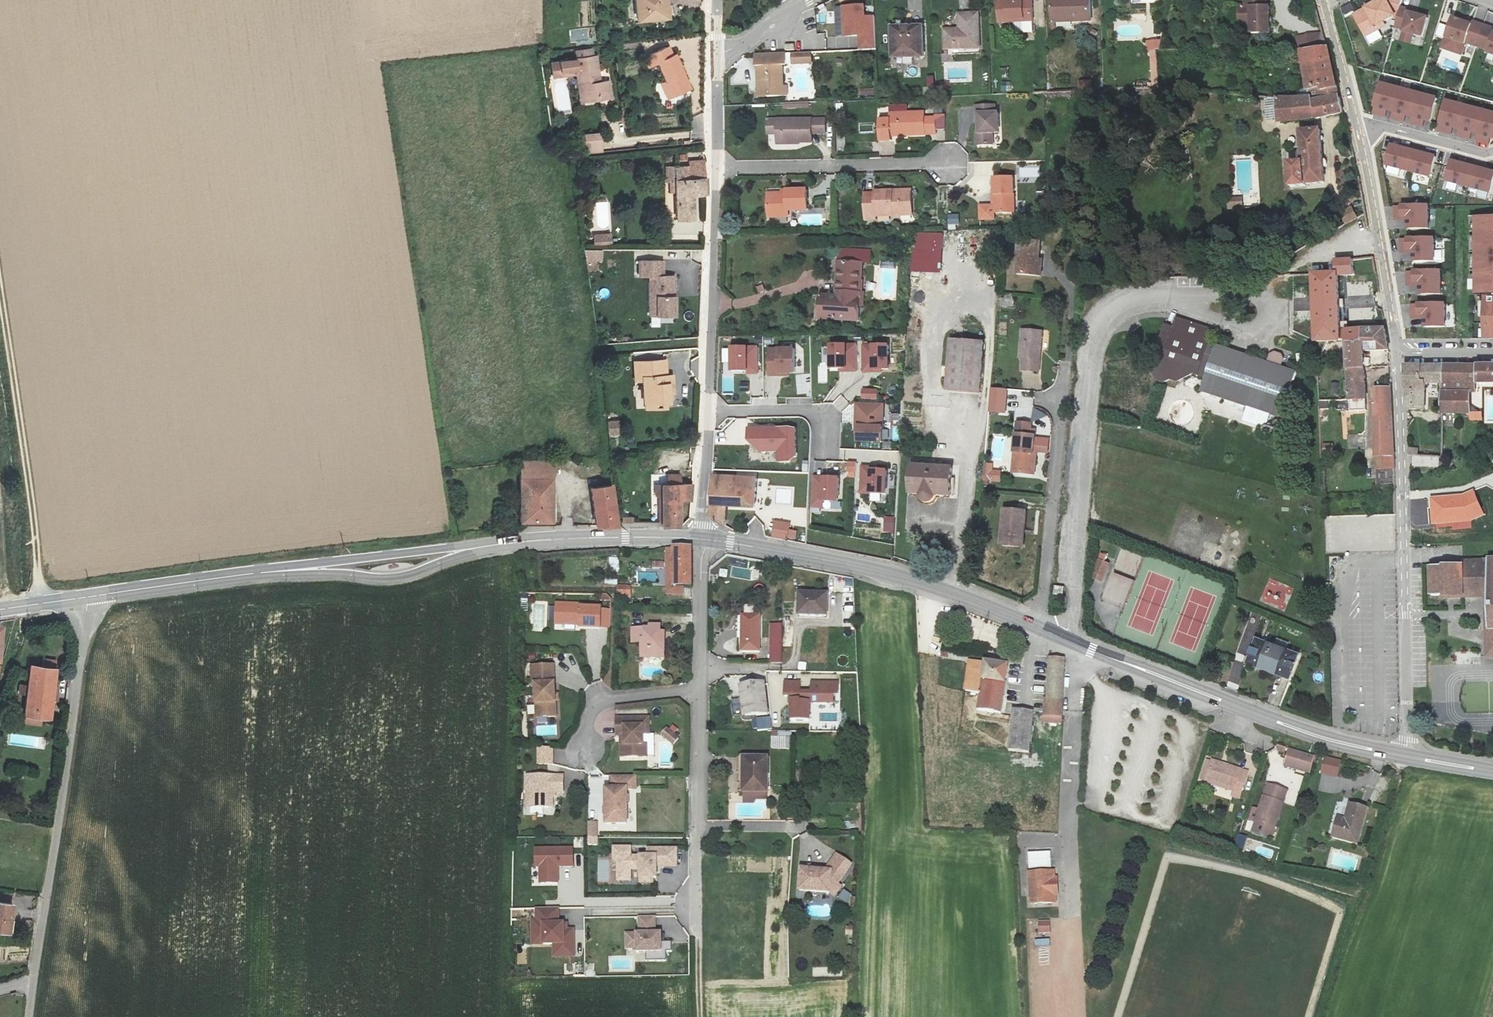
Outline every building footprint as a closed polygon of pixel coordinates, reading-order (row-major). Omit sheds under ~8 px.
[(637,22),(669,18),(666,0),(635,0),(637,22)] [(1001,23),(1035,22),(1034,0),(1001,0),(1001,23)] [(1075,19),(1089,19),(1089,0),(1054,0),(1054,19),(1075,19)] [(1248,14),(1254,14),(1253,41),(1271,42),(1273,15),(1269,15),(1270,0),(1248,0),(1248,14)] [(1341,7),(1344,15),(1354,11),(1351,3),(1341,7)] [(1366,42),(1379,35),(1377,31),(1395,21),(1385,4),(1355,21),(1366,42)] [(879,51),(877,17),(869,18),(868,6),(836,8),(837,39),(860,38),(860,52),(879,51)] [(1423,42),(1428,23),(1416,20),(1409,18),(1410,15),(1400,13),(1395,33),(1404,35),(1404,37),(1414,39),(1423,42)] [(982,15),(964,15),(964,30),(948,30),(949,49),(983,48),(982,15)] [(924,23),(895,24),(896,58),(926,57),(924,23)] [(1464,27),(1453,23),(1446,43),(1454,45),(1465,49),(1466,48),(1488,55),(1488,58),(1492,60),(1492,33),(1472,26),(1471,29),(1464,27)] [(1323,41),(1323,32),(1297,34),(1298,43),(1323,41)] [(1411,49),(1414,39),(1404,37),(1401,46),(1411,49)] [(1146,49),(1160,48),(1159,39),(1145,39),(1146,49)] [(1311,54),(1326,55),(1323,43),(1309,43),(1311,54)] [(1463,57),(1465,49),(1454,45),(1451,54),(1463,57)] [(675,54),(670,56),(666,48),(646,57),(649,65),(657,62),(666,82),(659,85),(667,100),(690,89),(675,54)] [(1148,50),(1151,88),(1158,88),(1156,50),(1148,50)] [(1303,56),(1305,67),(1308,93),(1321,92),(1322,94),(1338,93),(1328,57),(1303,56)] [(561,72),(576,70),(581,103),(612,97),(610,82),(602,82),(597,57),(574,60),(560,62),(561,72)] [(782,65),(760,65),(761,89),(782,89),(782,65)] [(927,78),(929,89),(937,88),(935,76),(927,78)] [(1092,88),(1092,80),(1078,80),(1078,88),(1092,88)] [(1434,96),(1379,82),(1371,112),(1384,115),(1385,109),(1391,110),(1390,116),(1403,120),(1405,114),(1411,115),(1409,121),(1422,125),(1423,118),(1428,120),(1434,96)] [(1309,99),(1309,107),(1310,110),(1326,108),(1329,122),(1344,119),(1341,107),(1338,93),(1322,94),(1321,92),(1308,93),(1309,99)] [(1309,107),(1309,99),(1293,100),(1294,108),(1309,107)] [(1444,99),(1436,128),(1449,132),(1451,125),(1457,127),(1455,133),(1468,137),(1470,130),(1476,132),(1474,138),(1487,142),(1489,135),(1492,136),(1492,111),(1444,99)] [(976,105),(976,114),(980,115),(980,124),(980,134),(977,134),(978,147),(993,147),(993,134),(999,134),(998,113),(996,113),(996,105),(976,105)] [(1310,110),(1309,107),(1294,108),(1279,107),(1267,105),(1267,126),(1279,125),(1280,127),(1300,127),(1329,122),(1326,108),(1310,110)] [(906,114),(889,115),(890,121),(879,122),(880,142),(890,142),(890,134),(906,134),(906,136),(923,136),(923,117),(907,117),(906,114)] [(809,121),(775,122),(776,146),(810,144),(809,121)] [(875,133),(874,125),(861,126),(861,134),(875,133)] [(584,154),(603,153),(602,134),(583,135),(584,154)] [(1319,136),(1296,138),(1300,169),(1286,171),(1290,196),(1304,194),(1305,191),(1322,188),(1319,136)] [(1389,144),(1384,164),(1430,176),(1435,157),(1389,144)] [(1443,179),(1490,191),(1492,179),(1492,171),(1449,159),(1443,179)] [(693,195),(706,194),(704,164),(704,160),(689,162),(690,167),(675,168),(676,220),(693,219),(693,195)] [(1013,181),(994,181),(994,209),(980,209),(980,222),(994,222),(994,216),(1014,216),(1013,181)] [(762,213),(781,214),(781,211),(802,211),(802,190),(782,189),(782,194),(777,193),(762,192),(762,213)] [(862,220),(872,220),(872,217),(887,217),(887,220),(908,220),(908,199),(891,199),(891,195),(872,195),(872,198),(862,198),(862,220)] [(1229,198),(1229,208),(1242,207),(1242,198),(1229,198)] [(1406,219),(1406,227),(1428,227),(1427,205),(1394,205),(1394,219),(1406,219)] [(1353,207),(1338,211),(1342,224),(1356,220),(1353,207)] [(1475,217),(1475,293),(1492,293),(1492,217),(1475,217)] [(914,232),(914,249),(931,249),(932,233),(914,232)] [(593,234),(594,246),(612,245),(612,233),(593,234)] [(1412,252),(1412,259),(1434,259),(1433,237),(1400,237),(1400,252),(1412,252)] [(1035,267),(1037,268),(1039,249),(1018,247),(1015,282),(1033,284),(1035,267)] [(585,250),(585,262),(603,262),(603,250),(585,250)] [(663,259),(636,259),(637,277),(648,277),(648,316),(675,316),(674,274),(663,274),(663,259)] [(1334,267),(1336,282),(1353,280),(1350,265),(1334,267)] [(829,300),(828,324),(857,325),(859,303),(862,303),(864,283),(862,283),(863,268),(844,267),(842,301),(829,300)] [(1419,284),(1419,292),(1441,292),(1440,269),(1407,270),(1407,284),(1419,284)] [(1312,283),(1311,283),(1311,350),(1324,349),(1345,348),(1345,350),(1360,348),(1359,336),(1337,338),(1336,282),(1312,283)] [(1484,296),(1485,340),(1492,340),(1492,296),(1484,296)] [(828,324),(829,300),(822,299),(820,323),(828,324)] [(1423,318),(1423,325),(1444,325),(1444,303),(1411,303),(1411,318),(1423,318)] [(1238,412),(1265,421),(1275,424),(1290,378),(1214,352),(1211,360),(1204,358),(1211,337),(1177,325),(1173,335),(1171,334),(1167,336),(1165,341),(1161,340),(1155,357),(1157,361),(1156,365),(1159,371),(1153,373),(1151,378),(1155,386),(1162,389),(1167,385),(1175,388),(1180,385),(1184,372),(1197,376),(1201,364),(1209,367),(1198,398),(1238,412)] [(1380,332),(1359,336),(1360,348),(1361,355),(1376,354),(1383,353),(1382,339),(1380,332)] [(1035,341),(1016,340),(1013,369),(1016,370),(1014,381),(1031,383),(1035,341)] [(980,344),(948,341),(943,393),(976,397),(980,344)] [(857,373),(857,343),(830,344),(831,369),(840,369),(839,373),(857,373)] [(890,344),(863,344),(863,374),(890,374),(890,344)] [(759,375),(758,346),(730,346),(730,371),(747,371),(747,375),(759,375)] [(794,347),(768,348),(768,377),(790,377),(790,374),(795,374),(794,347)] [(1346,360),(1345,350),(1345,348),(1324,349),(1319,361),(1346,360)] [(1347,377),(1362,375),(1361,355),(1360,348),(1345,350),(1346,360),(1347,377)] [(664,362),(633,362),(633,373),(641,373),(641,381),(642,404),(643,404),(657,403),(665,403),(665,391),(670,391),(670,377),(664,377),(664,362)] [(1450,418),(1466,419),(1468,388),(1492,386),(1492,368),(1450,369),(1450,418)] [(1438,388),(1438,369),(1403,369),(1404,414),(1422,414),(1422,388),(1438,388)] [(1438,369),(1438,388),(1437,418),(1450,418),(1450,369),(1438,369)] [(1362,375),(1347,377),(1349,408),(1364,407),(1362,375)] [(988,413),(1006,413),(1007,388),(989,387),(988,413)] [(861,399),(877,399),(877,388),(861,388),(861,399)] [(1374,462),(1390,462),(1389,429),(1388,393),(1374,395),(1374,454),(1374,462)] [(885,403),(856,402),(855,444),(883,444),(885,403)] [(1469,421),(1482,420),(1482,411),(1469,412),(1469,421)] [(1422,414),(1404,414),(1403,426),(1422,426),(1422,414)] [(608,436),(621,436),(620,420),(607,421),(608,436)] [(788,461),(796,454),(795,427),(747,428),(748,439),(758,450),(777,450),(777,461),(788,461)] [(1023,435),(1011,434),(1010,444),(1009,463),(1013,464),(1013,483),(1030,484),(1031,464),(1028,464),(1029,445),(1022,445),(1023,435)] [(1009,460),(1009,436),(993,435),(992,459),(1009,460)] [(519,476),(551,477),(558,459),(558,451),(541,451),(541,460),(520,460),(519,476)] [(715,458),(709,458),(707,520),(723,522),(723,507),(751,510),(754,479),(718,477),(719,462),(715,462),(715,458)] [(856,478),(856,462),(846,462),(846,478),(856,478)] [(983,481),(992,481),(992,463),(983,462),(983,481)] [(1390,462),(1374,462),(1374,481),(1390,489),(1390,462)] [(870,465),(862,465),(860,495),(869,495),(870,493),(885,494),(886,469),(870,468),(870,465)] [(589,479),(599,478),(598,469),(577,469),(578,478),(589,479)] [(951,474),(908,471),(905,497),(917,498),(916,503),(917,504),(919,506),(920,508),(922,508),(925,507),(927,506),(928,505),(929,503),(929,500),(948,502),(951,474)] [(838,502),(840,477),(813,475),(810,509),(824,510),(824,501),(838,502)] [(551,477),(519,476),(520,522),(552,521),(551,477)] [(590,486),(612,483),(611,476),(599,478),(589,479),(590,486)] [(667,476),(666,484),(681,484),(681,476),(667,476)] [(612,483),(590,486),(595,519),(596,526),(616,526),(612,483)] [(696,484),(681,484),(666,484),(661,484),(661,496),(661,526),(680,524),(678,500),(696,499),(696,484)] [(774,504),(791,506),(793,490),(776,488),(774,504)] [(1432,522),(1468,520),(1483,514),(1472,490),(1461,495),(1431,497),(1432,522)] [(1395,515),(1326,515),(1326,552),(1396,551),(1395,515)] [(884,516),(882,532),(894,533),(895,517),(884,516)] [(775,520),(772,536),(787,539),(789,523),(775,520)] [(995,557),(1011,558),(1013,541),(1017,542),(1019,523),(998,520),(995,557)] [(674,551),(675,588),(691,588),(690,551),(674,551)] [(1427,570),(1427,601),(1459,600),(1459,595),(1485,595),(1486,660),(1492,660),(1492,561),(1484,562),(1485,568),(1427,570)] [(1091,584),(1100,587),(1106,573),(1097,569),(1091,584)] [(1123,610),(1134,580),(1112,572),(1101,601),(1123,610)] [(631,586),(618,586),(618,596),(631,597),(631,586)] [(1064,587),(1055,586),(1054,596),(1063,597),(1064,587)] [(756,595),(748,595),(747,602),(756,604),(756,595)] [(829,596),(800,595),(799,618),(828,618),(829,596)] [(580,604),(562,603),(561,623),(579,624),(579,627),(599,628),(600,608),(581,607),(580,604)] [(760,614),(742,613),(741,650),(760,650),(760,614)] [(649,626),(632,626),(632,641),(640,641),(641,656),(664,656),(664,630),(660,630),(660,623),(649,623),(649,626)] [(770,662),(781,662),(781,623),(770,623),(770,662)] [(1297,653),(1256,637),(1246,662),(1287,678),(1297,653)] [(1063,713),(1065,656),(1049,655),(1046,701),(1044,702),(1045,724),(1062,724),(1063,713)] [(32,667),(56,670),(57,663),(33,660),(32,667)] [(799,663),(799,673),(807,673),(807,663),(799,663)] [(1008,668),(970,663),(965,692),(982,696),(979,711),(1002,715),(1008,668)] [(555,665),(533,666),(534,684),(536,684),(538,717),(557,716),(555,665)] [(56,670),(32,667),(26,716),(51,719),(56,670)] [(801,680),(786,680),(785,693),(792,694),(791,718),(810,718),(811,700),(834,701),(834,693),(839,693),(839,681),(812,680),(812,690),(801,690),(801,680)] [(763,681),(740,684),(741,698),(743,698),(745,714),(767,711),(763,681)] [(1034,715),(1014,712),(1009,751),(1030,754),(1034,715)] [(753,718),(754,731),(771,729),(770,716),(753,718)] [(527,736),(536,735),(535,718),(526,718),(527,736)] [(649,720),(616,720),(617,737),(625,736),(625,758),(647,758),(647,745),(643,745),(643,736),(647,736),(647,728),(649,728),(649,720)] [(669,728),(664,734),(675,743),(680,737),(669,728)] [(771,732),(771,747),(790,747),(790,731),(771,732)] [(537,747),(537,764),(552,764),(553,747),(537,747)] [(1289,749),(1284,765),(1309,771),(1313,755),(1289,749)] [(767,755),(743,755),(742,790),(766,791),(767,755)] [(1326,756),(1322,774),(1337,777),(1341,759),(1326,756)] [(1247,771),(1211,760),(1204,781),(1233,790),(1231,795),(1238,798),(1247,771)] [(564,777),(526,776),(526,793),(530,793),(529,808),(553,808),(553,790),(564,790),(564,777)] [(636,776),(611,777),(611,789),(606,789),(607,824),(628,824),(627,790),(636,790),(636,776)] [(1287,789),(1267,783),(1252,830),(1272,836),(1287,789)] [(1366,807),(1349,802),(1345,818),(1338,816),(1333,835),(1357,841),(1366,807)] [(588,822),(588,843),(598,843),(598,822),(588,822)] [(1245,837),(1237,835),(1235,845),(1243,847),(1245,837)] [(630,874),(631,862),(640,862),(640,881),(653,881),(653,876),(657,876),(657,863),(677,863),(677,848),(648,847),(648,855),(631,855),(631,846),(614,846),(614,853),(618,853),(618,874),(630,874)] [(573,865),(572,847),(535,848),(536,865),(540,865),(540,882),(557,881),(557,865),(573,865)] [(1027,869),(1051,868),(1050,851),(1026,853),(1027,869)] [(842,883),(838,880),(851,863),(837,853),(826,867),(802,865),(801,887),(831,888),(835,892),(842,883)] [(738,855),(726,855),(727,873),(738,872),(738,855)] [(1051,872),(1030,874),(1032,905),(1054,903),(1053,901),(1056,900),(1056,896),(1055,894),(1053,893),(1051,892),(1051,889),(1051,886),(1052,883),(1053,881),(1054,880),(1055,879),(1055,875),(1051,876),(1051,872)] [(839,897),(846,902),(851,895),(844,890),(839,897)] [(0,903),(0,931),(9,933),(12,905),(0,903)] [(554,956),(574,956),(574,929),(567,929),(567,924),(558,924),(558,908),(537,908),(537,920),(533,920),(533,944),(554,944),(554,956)] [(636,951),(646,950),(646,960),(666,959),(666,951),(671,951),(671,941),(661,941),(661,932),(655,932),(654,916),(638,916),(639,932),(625,932),(626,947),(636,947),(636,951)] [(1039,933),(1050,932),(1049,920),(1038,921),(1039,933)]
